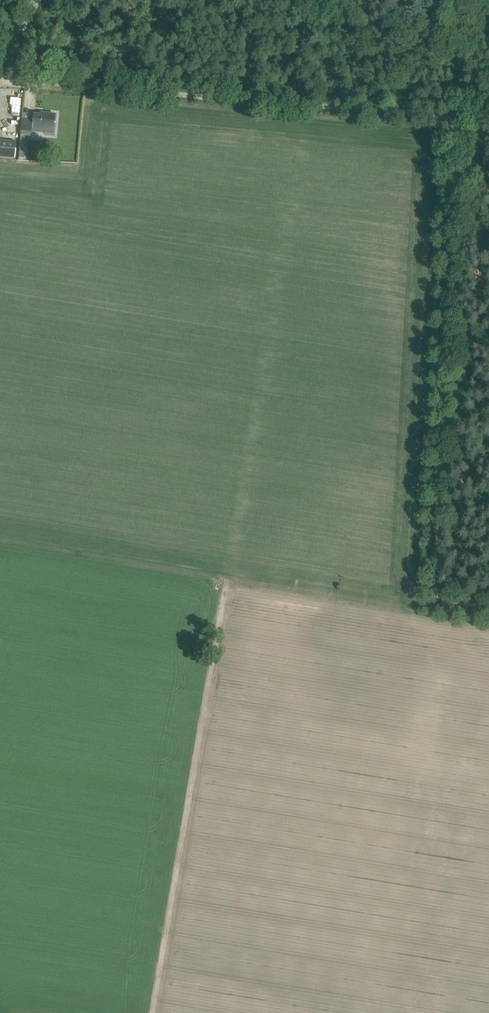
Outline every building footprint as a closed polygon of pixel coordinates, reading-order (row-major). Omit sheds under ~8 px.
[(44,113),(44,115),(23,113),(21,135),(32,136),(33,128),(44,129),(44,133),(53,134),(55,114),(44,113)] [(1,115),(1,123),(19,123),(20,116),(1,115)] [(1,138),(14,139),(14,131),(2,129),(1,138)] [(14,158),(16,141),(0,139),(0,157),(14,158)]
